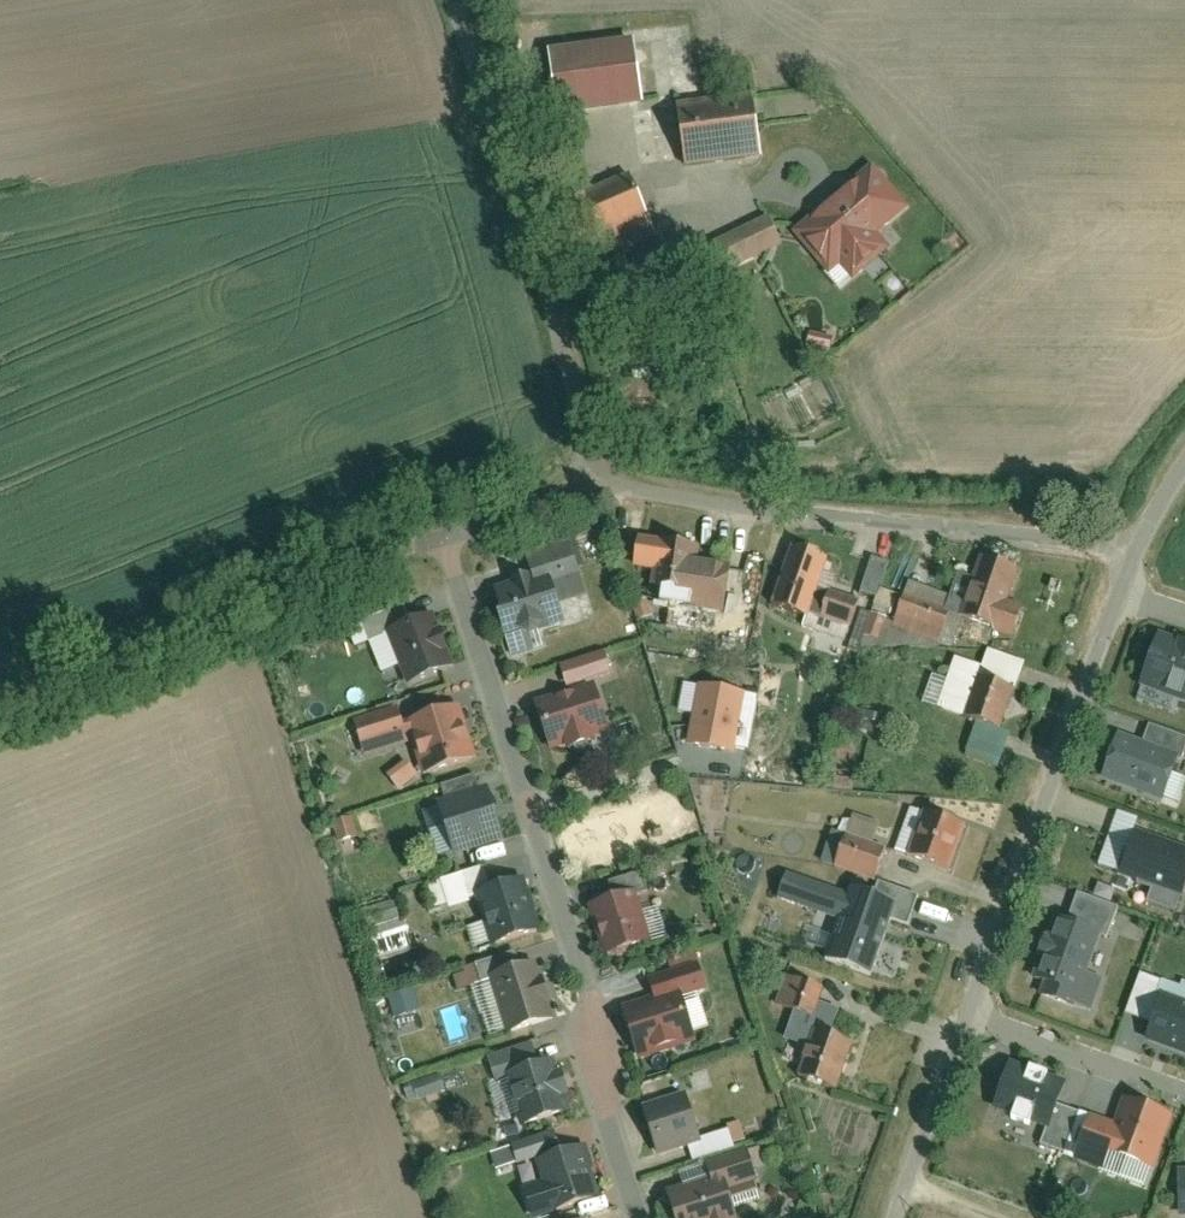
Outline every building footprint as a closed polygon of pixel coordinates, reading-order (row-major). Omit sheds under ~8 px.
[(543,57),(550,122),(638,112),(637,100),(653,98),(647,45),(543,57)] [(675,106),(681,172),(757,165),(750,98),(675,106)] [(790,237),(839,296),(886,256),(873,241),(910,210),(875,168),(790,237)] [(634,178),(551,211),(575,272),(658,240),(634,178)] [(695,256),(711,288),(782,253),(766,221),(695,256)] [(490,573),(511,636),(568,617),(554,574),(580,565),(565,520),(520,535),(529,560),(490,573)] [(702,551),(641,543),(637,574),(655,576),(653,590),(695,596),(693,615),(672,612),(669,637),(703,642),(705,623),(727,626),(735,565),(701,561),(702,551)] [(809,618),(828,559),(789,547),(771,606),(809,618)] [(866,591),(884,596),(892,560),(874,556),(866,591)] [(965,628),(1020,644),(1028,616),(1013,611),(1024,573),(985,562),(965,628)] [(911,594),(902,629),(949,641),(958,606),(911,594)] [(388,637),(405,687),(451,671),(435,622),(388,637)] [(1143,692),(1184,705),(1184,646),(1160,638),(1143,692)] [(941,713),(1007,739),(1029,670),(962,646),(941,713)] [(536,705),(551,753),(569,748),(572,756),(598,748),(595,737),(615,731),(600,683),(618,677),(610,653),(563,668),(571,694),(536,705)] [(699,688),(689,748),(736,755),(746,696),(699,688)] [(406,746),(417,779),(470,762),(453,709),(400,726),(395,709),(343,726),(355,762),(406,746)] [(1101,785),(1166,809),(1184,759),(1184,742),(1149,729),(1142,746),(1119,737),(1101,785)] [(436,808),(453,857),(499,842),(482,792),(436,808)] [(1106,866),(1128,871),(1141,815),(1119,810),(1106,866)] [(940,874),(958,828),(913,811),(895,857),(940,874)] [(343,843),(365,835),(359,816),(336,824),(343,843)] [(1141,830),(1129,873),(1161,883),(1155,903),(1182,911),(1184,902),(1184,843),(1141,830)] [(879,849),(830,832),(817,868),(866,886),(879,849)] [(871,979),(896,907),(851,892),(849,900),(780,876),(770,904),(840,928),(827,964),(871,979)] [(446,880),(434,883),(440,909),(452,907),(446,880)] [(472,899),(489,957),(541,942),(524,884),(472,899)] [(646,891),(597,906),(613,958),(662,944),(646,891)] [(363,909),(378,959),(417,947),(402,897),(363,909)] [(1055,919),(1031,982),(1047,988),(1042,1000),(1085,1016),(1096,985),(1082,980),(1098,937),(1106,939),(1115,913),(1077,899),(1067,924),(1055,919)] [(710,991),(704,968),(650,983),(656,1002),(626,1011),(641,1066),(703,1048),(689,997),(710,991)] [(484,984),(501,1042),(553,1027),(536,969),(484,984)] [(785,976),(776,1009),(814,1020),(824,988),(785,976)] [(1145,1047),(1184,1060),(1184,983),(1183,983),(1180,991),(1141,977),(1126,1021),(1151,1029),(1145,1047)] [(482,987),(465,989),(472,1039),(489,1036),(482,987)] [(400,1018),(425,1012),(420,990),(395,997),(400,1018)] [(803,1080),(846,1093),(860,1043),(817,1031),(803,1080)] [(504,1056),(519,1108),(567,1093),(563,1080),(570,1078),(559,1040),(504,1056)] [(1011,1065),(992,1116),(1047,1136),(1065,1085),(1011,1065)] [(643,1113),(659,1161),(696,1148),(680,1100),(643,1113)] [(1088,1119),(1070,1167),(1105,1180),(1113,1160),(1153,1175),(1174,1120),(1122,1101),(1112,1128),(1088,1119)] [(553,1217),(556,1217),(609,1202),(593,1149),(564,1158),(557,1134),(511,1147),(518,1172),(537,1166),(553,1217)] [(675,1217),(735,1217),(729,1200),(764,1189),(751,1149),(702,1164),(709,1184),(668,1197),(675,1217)] [(1175,1217),(1184,1217),(1184,1170),(1173,1170),(1175,1217)]
